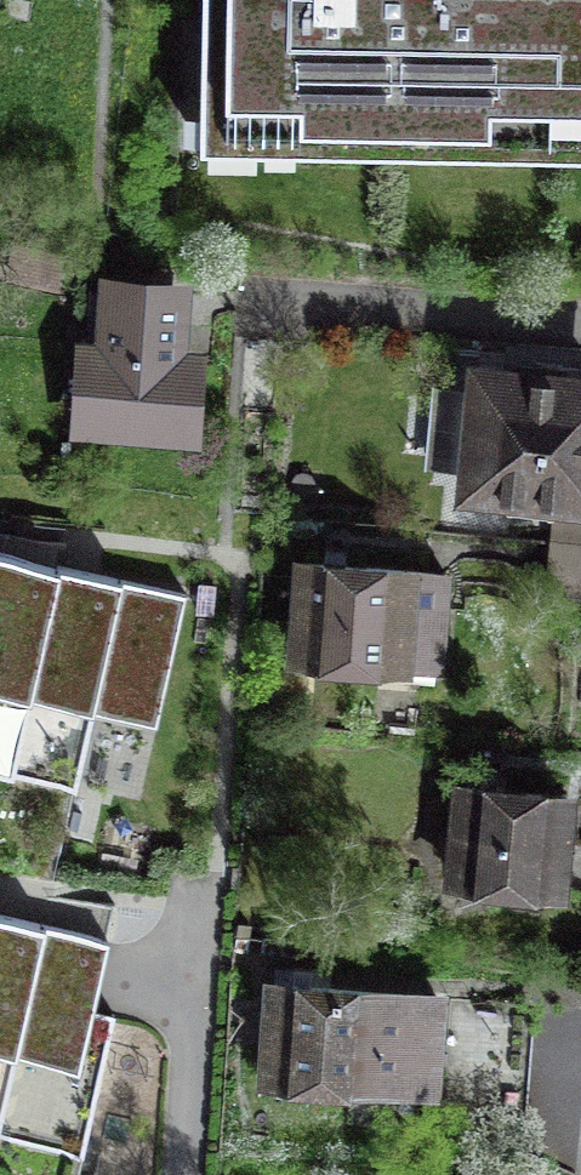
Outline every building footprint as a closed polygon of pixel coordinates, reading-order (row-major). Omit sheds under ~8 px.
[(548,114),(551,0),(203,0),(201,108),(255,109),(255,118),(494,122),(495,113),(548,114)] [(548,114),(580,115),(580,0),(551,0),(548,114)] [(175,294),(113,290),(110,339),(92,338),(86,421),(184,428),(189,363),(171,362),(175,294)] [(413,446),(457,447),(459,348),(414,348),(413,446)] [(479,374),(467,488),(509,492),(507,509),(553,514),(555,496),(580,498),(580,384),(479,374)] [(0,548),(0,773),(77,789),(101,674),(144,683),(165,583),(0,548)] [(446,576),(302,565),(294,659),(439,670),(446,576)] [(566,798),(462,788),(454,878),(512,884),(511,899),(542,901),(544,888),(558,889),(566,798)] [(0,913),(0,1131),(26,1021),(65,1030),(87,933),(0,913)] [(87,933),(65,1030),(26,1021),(0,1131),(0,1139),(112,1165),(143,1029),(128,1025),(133,1000),(146,946),(87,933)] [(436,998),(273,987),(266,1077),(330,1082),(329,1094),(354,1096),(355,1084),(429,1090),(436,998)] [(511,1143),(520,1005),(448,1000),(439,1139),(511,1143)]
